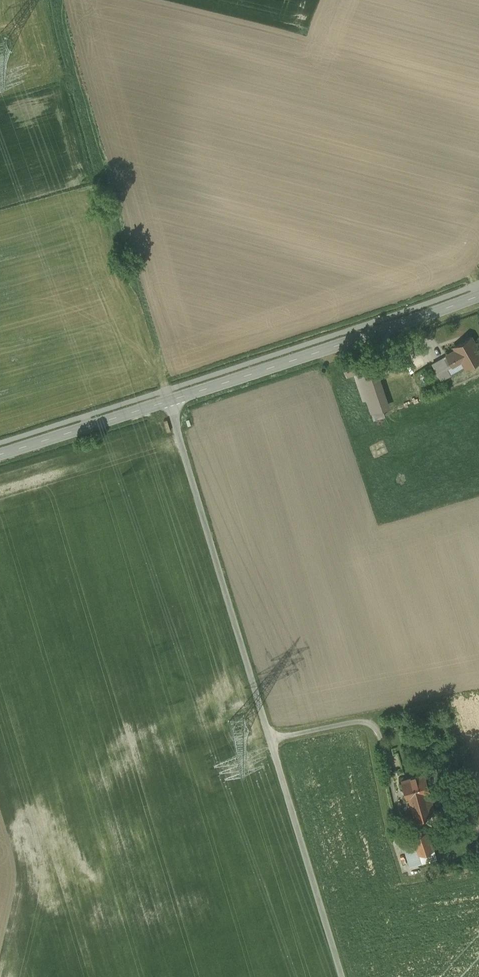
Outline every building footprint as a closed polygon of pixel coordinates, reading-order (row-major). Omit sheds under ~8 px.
[(434,355),(445,374),(460,366),(457,361),(464,357),(468,364),(478,357),(478,338),(473,328),(452,339),(455,344),(434,355)] [(421,354),(392,374),(406,395),(424,383),(418,374),(430,367),(421,354)] [(379,363),(360,370),(373,408),(393,401),(379,363)] [(372,411),(374,418),(384,415),(382,408),(372,411)] [(429,766),(403,772),(414,817),(440,810),(429,766)] [(432,826),(414,832),(421,850),(438,843),(432,826)]
